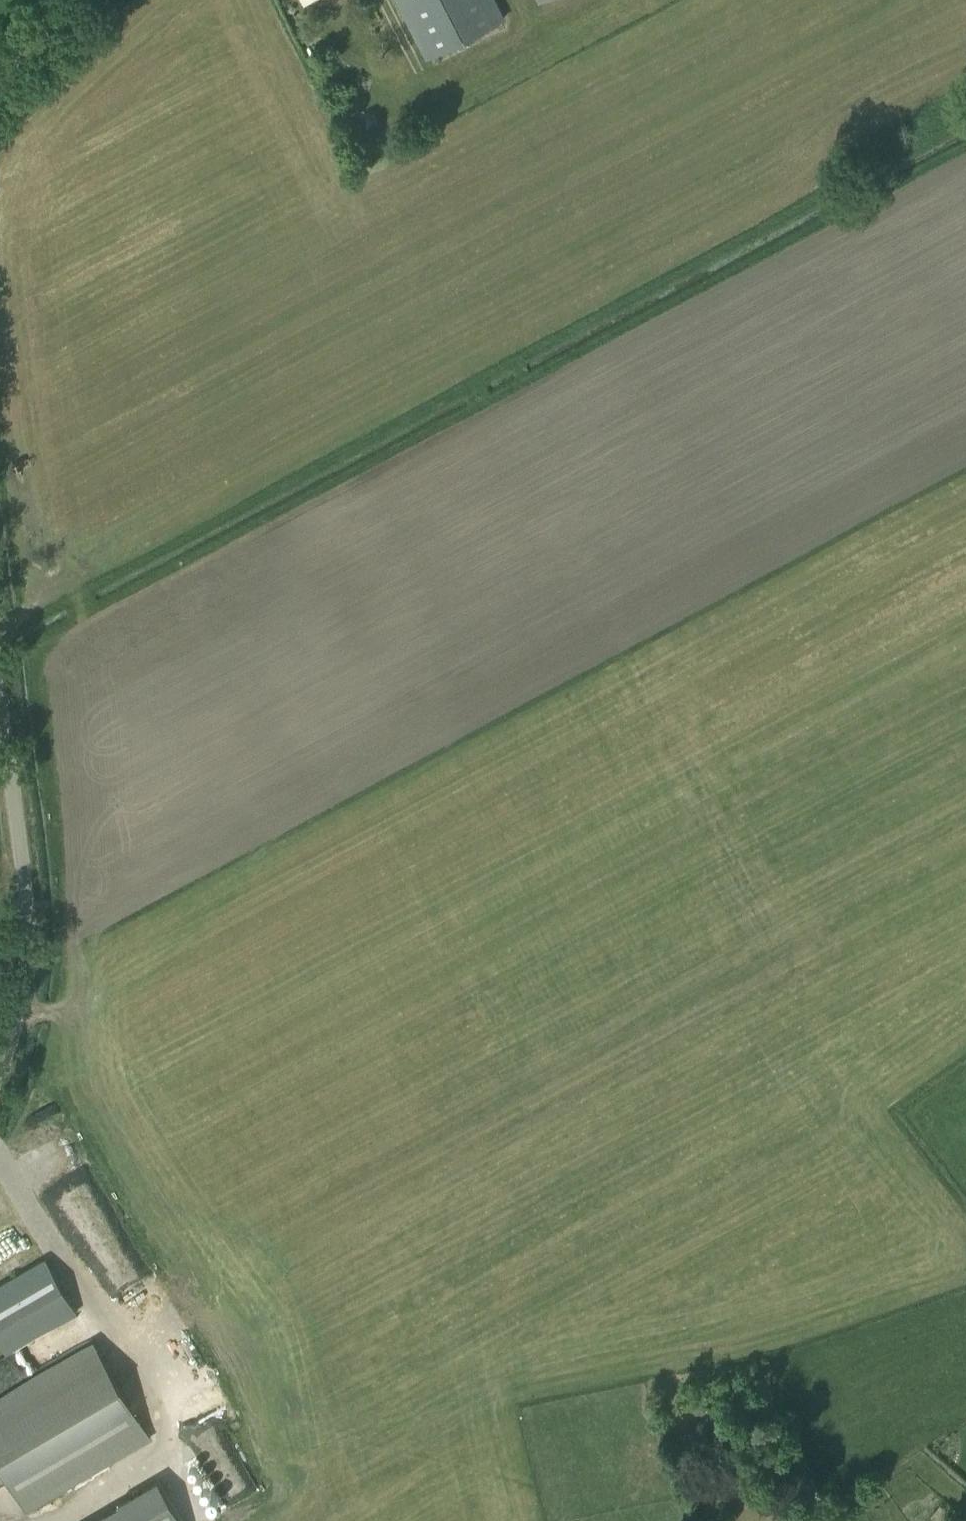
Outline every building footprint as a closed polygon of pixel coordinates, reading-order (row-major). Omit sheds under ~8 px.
[(495,0),(397,0),(427,57),(504,18),(495,0)] [(0,1286),(0,1343),(6,1353),(77,1311),(46,1259),(0,1286)] [(6,1477),(26,1510),(150,1436),(96,1344),(0,1400),(0,1481),(6,1477)] [(255,1491),(215,1420),(191,1434),(230,1505),(255,1491)] [(158,1478),(118,1501),(120,1505),(93,1520),(183,1520),(158,1478)]
